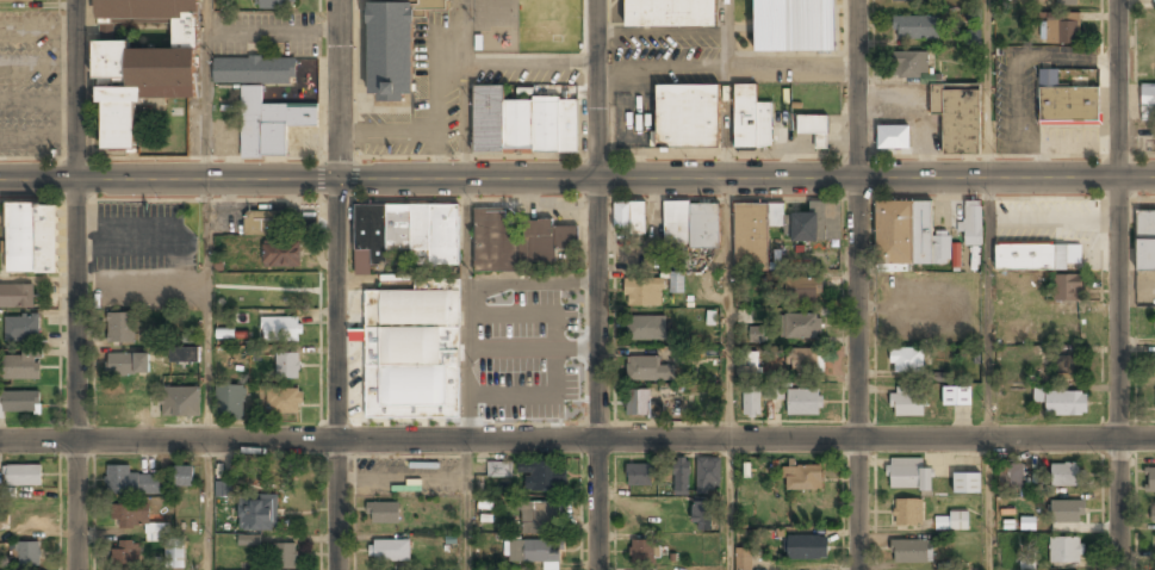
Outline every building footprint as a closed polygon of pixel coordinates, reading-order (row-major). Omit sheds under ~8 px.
[(198,0),(98,0),(98,23),(174,24),(173,48),(94,47),(94,85),(101,85),(100,150),(136,150),(137,98),(197,99),(198,0)] [(250,10),(294,10),(294,0),(250,0),(250,10)] [(412,99),(414,11),(454,11),(454,0),(369,0),(368,99),(412,99)] [(715,0),(624,0),(625,29),(715,29),(715,0)] [(753,54),(836,54),(836,0),(753,0),(753,54)] [(1078,14),(1044,14),(1044,44),(1078,44),(1078,14)] [(893,18),(893,41),(937,41),(937,18),(893,18)] [(980,45),(980,30),(963,30),(963,45),(980,45)] [(893,54),(893,79),(920,79),(920,54),(893,54)] [(296,85),(296,60),(213,60),(213,85),(296,85)] [(1061,87),(1061,72),(1038,72),(1037,124),(1099,124),(1100,87),(1061,87)] [(1141,86),(1141,119),(1154,119),(1154,85),(1141,86)] [(656,86),(654,150),(719,150),(720,87),(656,86)] [(980,155),(981,86),(931,86),(930,116),(943,117),(943,155),(980,155)] [(241,87),(242,159),(287,157),(287,128),(318,128),(317,106),(262,106),(262,87),(241,87)] [(472,87),(472,153),(577,153),(577,100),(504,100),(504,87),(472,87)] [(734,87),(734,150),(770,150),(770,104),(757,104),(757,87),(734,87)] [(815,149),(826,149),(826,117),(795,117),(795,137),(815,137),(815,149)] [(909,150),(909,128),(877,128),(877,150),(909,150)] [(875,203),(875,266),(950,265),(950,236),(931,236),(931,203),(875,203)] [(982,247),(982,203),(963,203),(963,247),(982,247)] [(614,204),(614,231),(645,231),(645,204),(614,204)] [(664,204),(664,248),(691,248),(691,250),(719,250),(719,204),(664,204)] [(7,274),(57,274),(57,205),(7,205),(7,274)] [(354,252),(370,252),(370,267),(389,267),(389,254),(411,254),(411,268),(459,268),(459,205),(354,205),(354,252)] [(734,205),(734,268),(766,268),(768,205),(734,205)] [(791,215),(791,243),(824,243),(824,205),(813,205),(813,215),(791,215)] [(578,249),(577,228),(553,228),(553,222),(514,222),(514,210),(473,210),(474,273),(520,273),(520,264),(555,264),(555,249),(578,249)] [(244,235),(275,235),(275,212),(244,212),(244,235)] [(1154,273),(1154,212),(1135,212),(1135,273),(1154,273)] [(291,232),(316,233),(317,215),(291,214),(291,232)] [(262,268),(300,268),(300,243),(262,243),(262,268)] [(960,267),(961,243),(952,243),(951,267),(960,267)] [(1081,272),(1081,246),(995,246),(995,271),(1081,272)] [(670,292),(683,291),(683,272),(670,272),(670,292)] [(1052,275),(1052,303),(1083,303),(1083,275),(1052,275)] [(787,303),(821,303),(821,277),(787,277),(787,303)] [(367,289),(415,289),(415,278),(461,278),(461,416),(367,417),(367,289)] [(625,306),(652,306),(652,280),(625,280),(625,306)] [(33,309),(33,286),(0,286),(0,309),(33,309)] [(135,343),(135,315),(106,315),(106,343),(135,343)] [(820,315),(782,315),(782,340),(820,340),(820,315)] [(627,317),(626,341),(666,341),(666,318),(627,317)] [(5,343),(39,343),(39,318),(5,318),(5,343)] [(261,318),(261,343),(300,343),(300,318),(261,318)] [(763,327),(749,327),(749,342),(763,342),(763,327)] [(234,328),(216,329),(216,339),(235,337),(234,328)] [(697,347),(673,348),(674,362),(697,361),(697,347)] [(200,349),(170,349),(170,364),(200,364),(200,349)] [(819,374),(819,349),(787,349),(787,374),(819,374)] [(890,349),(890,373),(923,373),(923,349),(890,349)] [(750,377),(757,378),(758,352),(742,352),(742,370),(750,370),(750,377)] [(39,380),(39,353),(4,353),(4,380),(39,380)] [(298,380),(298,354),(275,354),(275,380),(298,380)] [(148,376),(148,355),(107,355),(107,376),(148,376)] [(1078,358),(1056,358),(1056,380),(1078,380),(1078,358)] [(626,383),(671,383),(671,368),(659,368),(659,359),(626,359),(626,383)] [(783,399),(784,384),(763,383),(762,399),(783,399)] [(243,388),(218,388),(218,421),(243,421),(243,388)] [(943,405),(971,405),(971,388),(943,388),(943,405)] [(199,389),(161,389),(161,417),(199,417),(199,389)] [(648,390),(625,390),(625,417),(657,417),(657,405),(648,405),(648,390)] [(787,416),(820,416),(820,390),(787,390),(787,416)] [(1087,416),(1087,390),(1033,390),(1033,404),(1045,404),(1045,416),(1087,416)] [(267,391),(267,415),(302,415),(302,391),(267,391)] [(743,391),(743,419),(760,419),(760,391),(743,391)] [(923,416),(923,391),(890,391),(890,416),(923,416)] [(0,392),(0,414),(39,414),(39,392),(0,392)] [(720,459),(697,459),(697,495),(720,495),(720,459)] [(932,470),(921,470),(921,459),(888,459),(888,490),(932,490),(932,470)] [(688,496),(688,460),(675,460),(675,496),(688,496)] [(511,477),(511,462),(487,462),(487,477),(511,477)] [(524,476),(524,492),(566,492),(566,464),(518,464),(518,476),(524,476)] [(652,488),(652,465),(626,465),(626,488),(652,488)] [(999,465),(999,490),(1023,490),(1023,465),(999,465)] [(1050,465),(1050,488),(1080,488),(1080,465),(1050,465)] [(107,466),(107,497),(167,496),(167,477),(130,477),(130,466),(107,466)] [(7,467),(7,487),(42,487),(42,467),(7,467)] [(193,489),(193,467),(174,467),(174,489),(193,489)] [(783,467),(783,491),(821,491),(821,467),(783,467)] [(1145,494),(1154,494),(1154,470),(1145,470),(1145,494)] [(981,473),(952,473),(952,495),(981,495),(981,473)] [(231,496),(231,481),(214,481),(215,496),(231,496)] [(277,532),(277,497),(238,497),(238,532),(277,532)] [(923,527),(921,500),(894,500),(894,527),(923,527)] [(1083,502),(1050,502),(1050,526),(1083,526),(1083,502)] [(399,503),(367,503),(367,523),(399,523),(399,503)] [(521,535),(547,535),(547,515),(554,515),(554,504),(521,504),(521,535)] [(714,506),(694,504),(691,529),(712,532),(714,506)] [(149,506),(112,506),(112,529),(147,529),(147,535),(149,535),(149,506)] [(936,531),(968,531),(968,515),(936,515),(936,531)] [(8,518),(0,518),(0,531),(8,531),(8,518)] [(1020,530),(1034,530),(1035,518),(1020,518),(1020,530)] [(260,534),(238,535),(238,546),(261,545),(260,534)] [(787,537),(787,560),(826,560),(826,537),(787,537)] [(1049,539),(1049,564),(1081,564),(1081,539),(1049,539)] [(370,541),(370,562),(410,562),(410,541),(370,541)] [(890,541),(890,564),(932,564),(932,541),(890,541)] [(112,543),(112,566),(141,566),(141,543),(112,543)] [(505,543),(505,563),(561,564),(561,543),(505,543)] [(629,543),(629,564),(658,564),(658,543),(629,543)] [(15,544),(15,568),(39,568),(39,544),(15,544)] [(273,546),(273,569),(296,569),(296,546),(273,546)] [(184,549),(166,549),(166,569),(184,569),(184,549)] [(735,550),(735,569),(752,569),(752,550),(735,550)]
